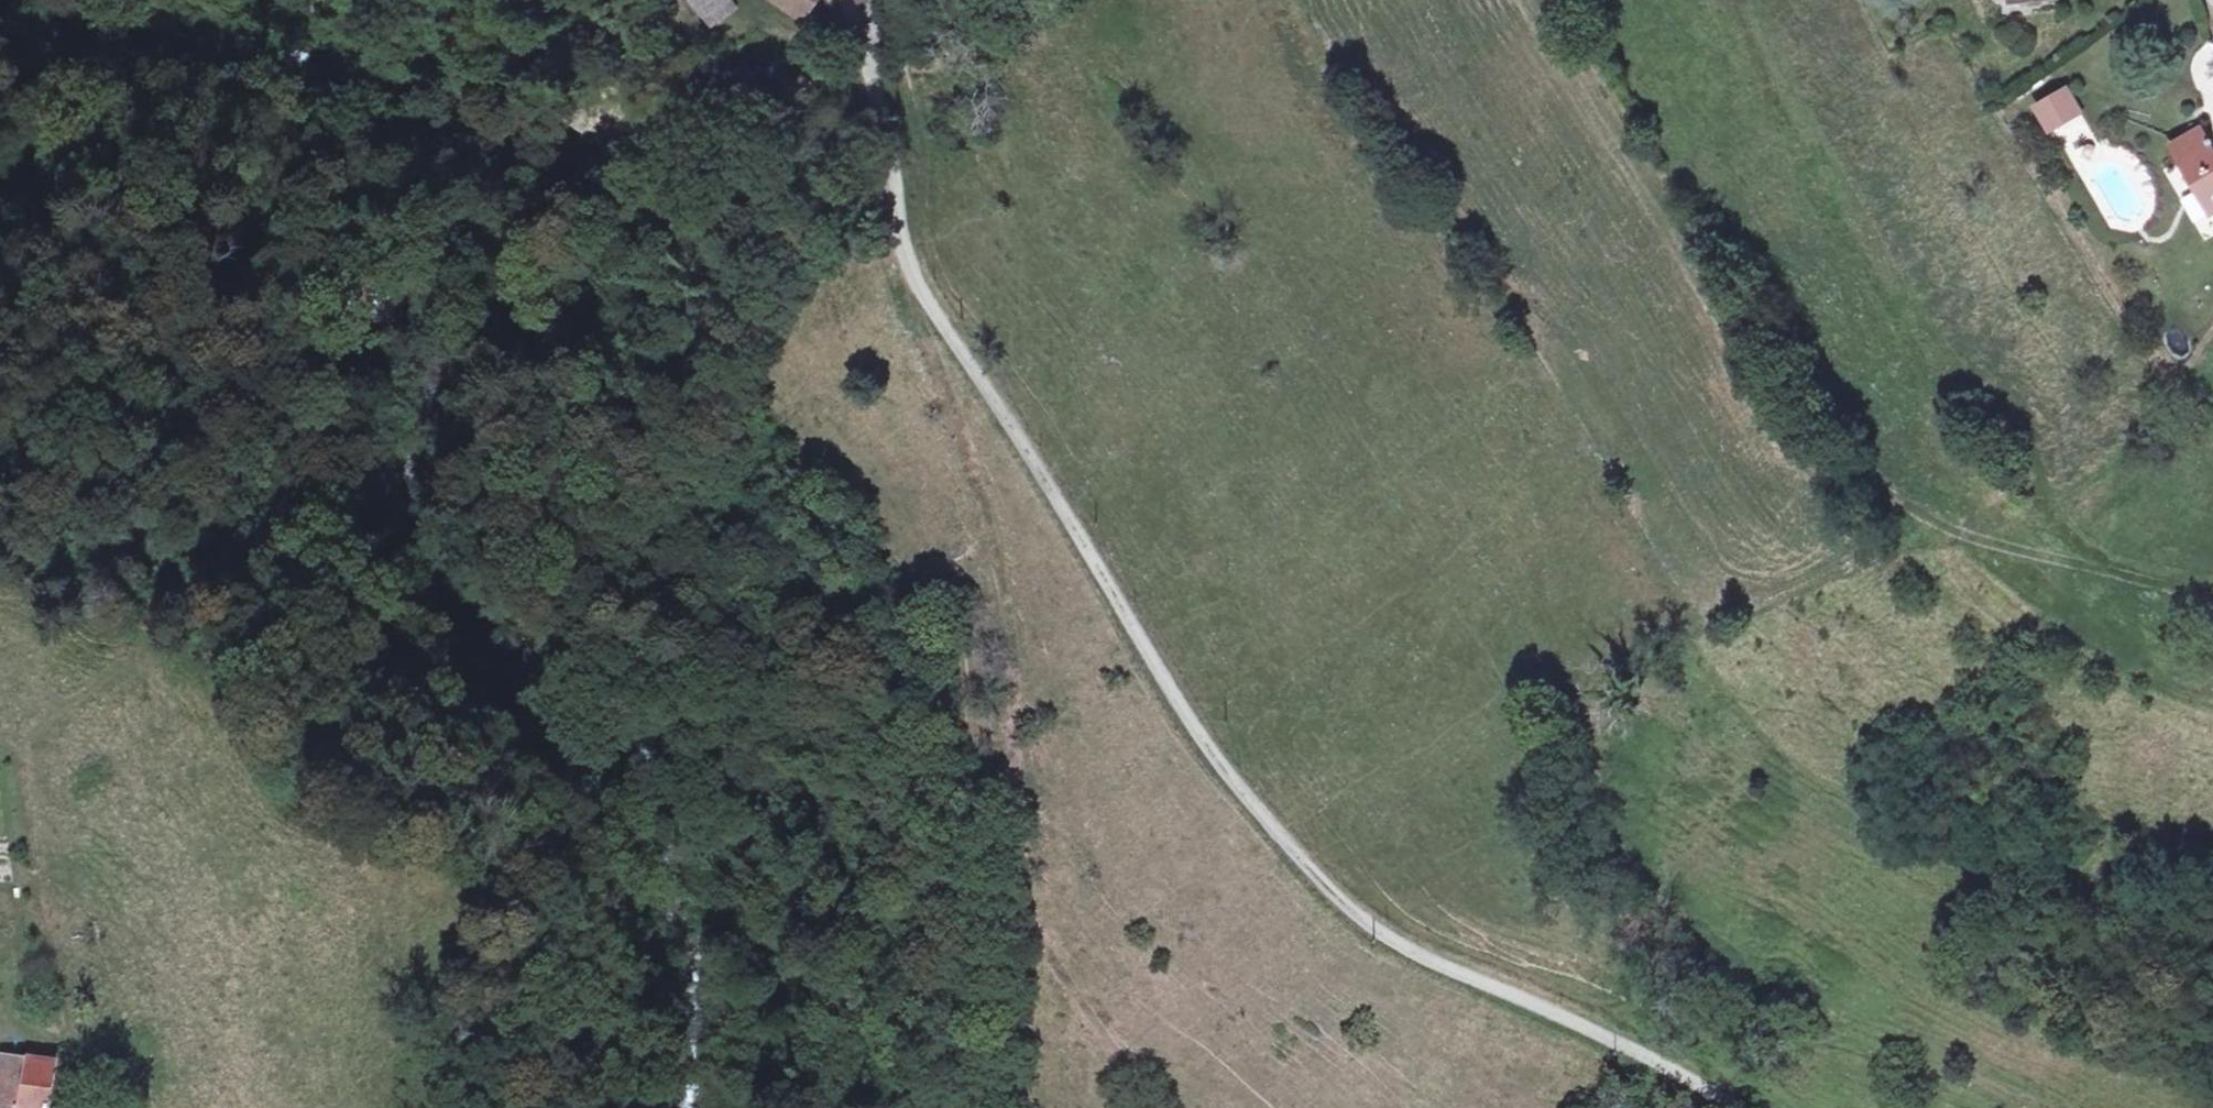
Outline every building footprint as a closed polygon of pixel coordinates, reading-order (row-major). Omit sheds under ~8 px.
[(711,28),(737,7),(731,0),(688,0),(711,28)] [(807,21),(821,0),(775,0),(807,21)] [(2065,91),(2040,108),(2055,131),(2080,114),(2065,91)] [(2197,130),(2171,141),(2206,216),(2212,213),(2212,158),(2197,130)] [(18,1084),(52,1090),(60,1047),(27,1040),(18,1084)]
